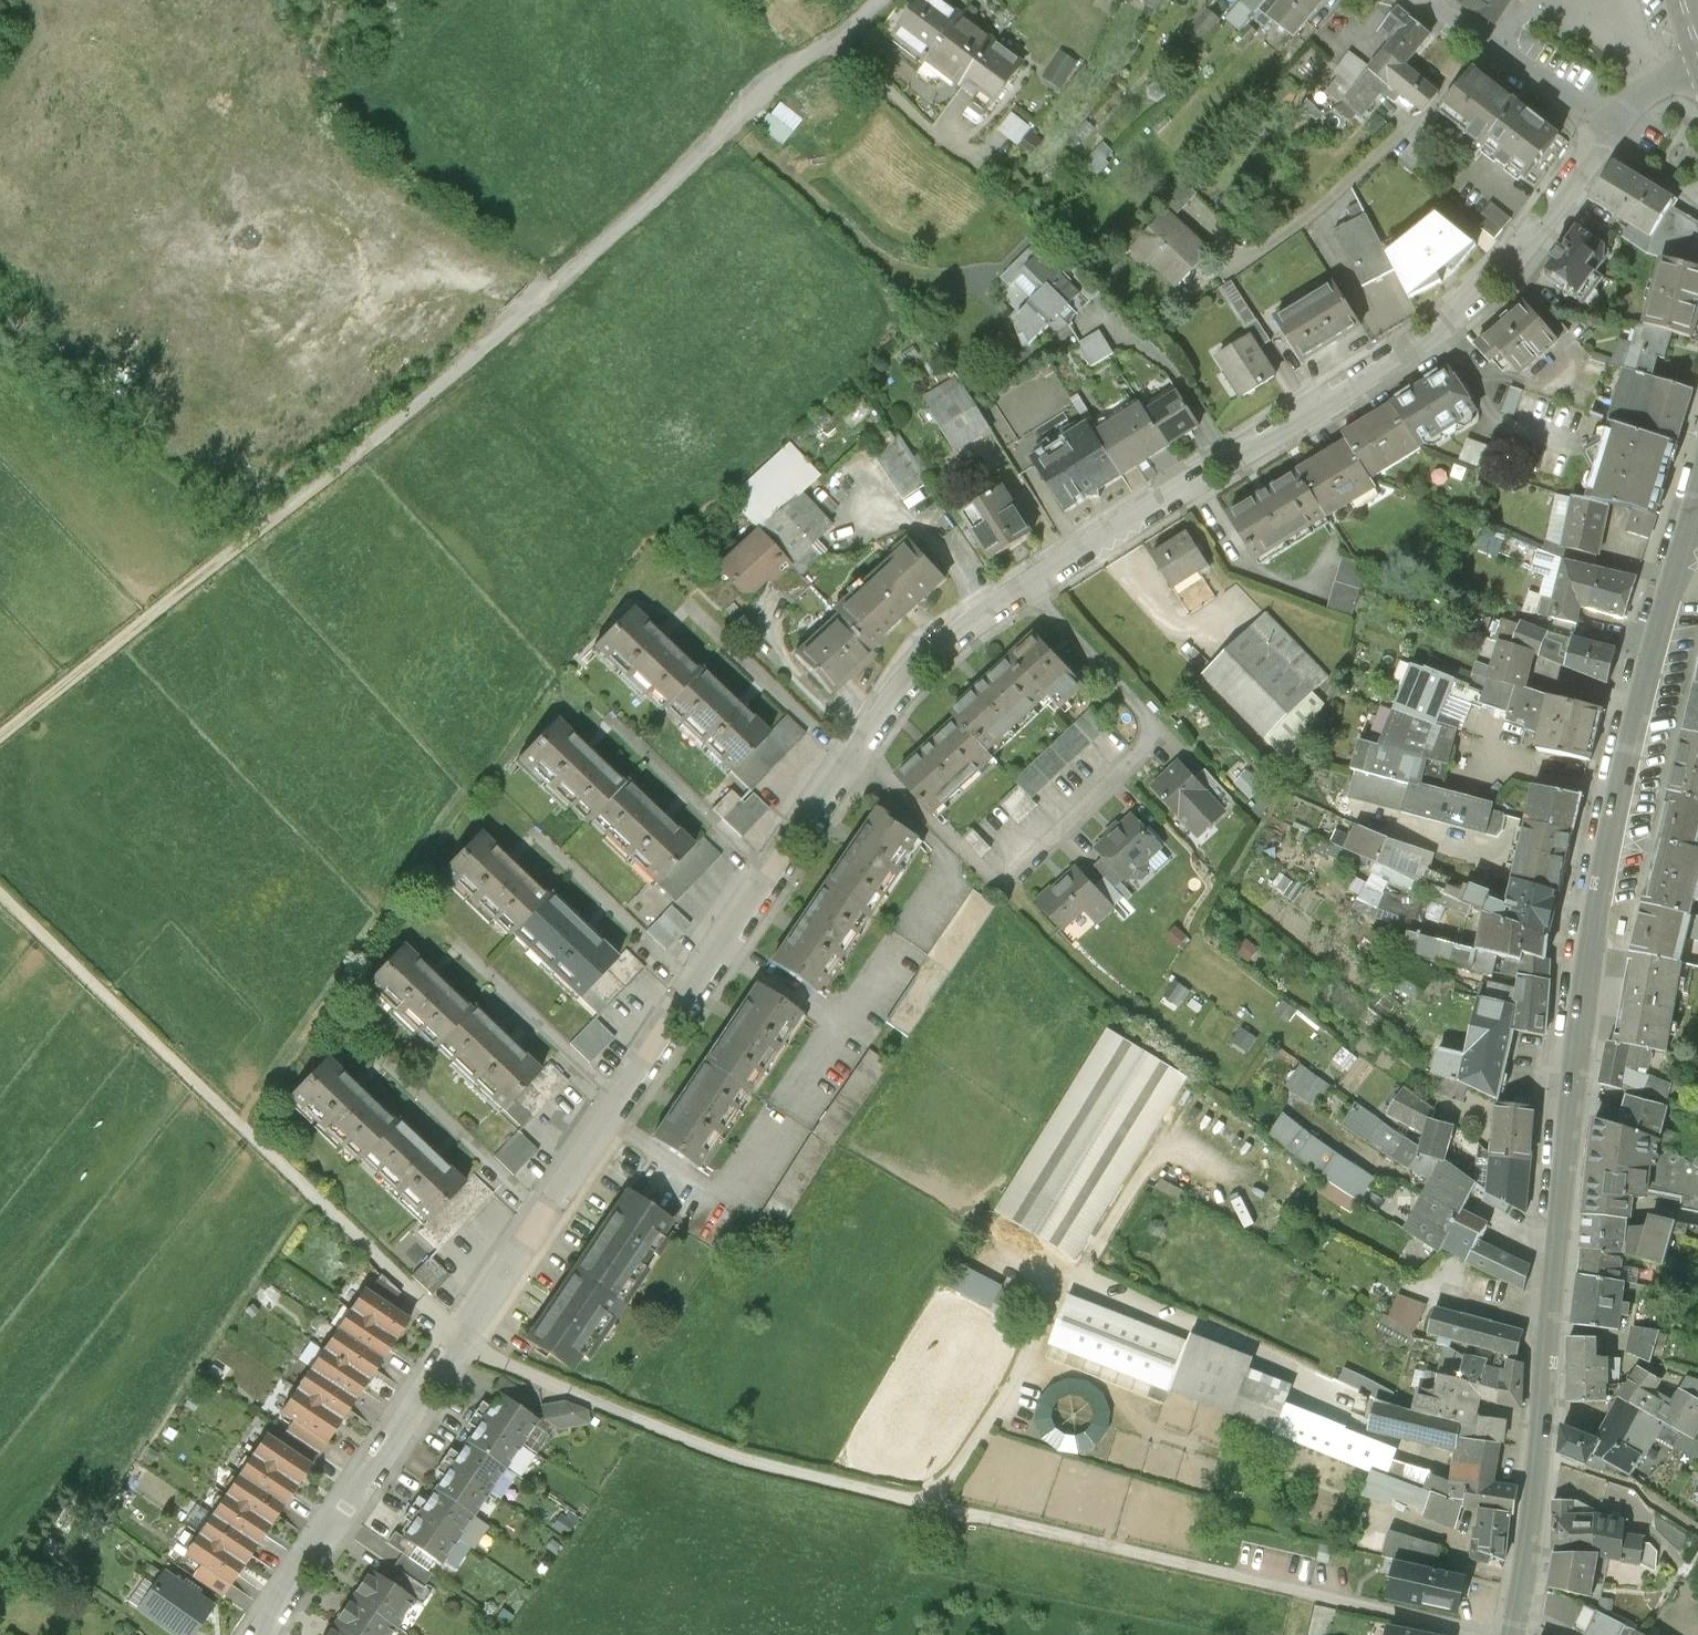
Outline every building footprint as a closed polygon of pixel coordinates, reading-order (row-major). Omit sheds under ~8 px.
[(927,67),(962,19),(936,0),(925,0),(894,42),(927,67)] [(1233,18),(1245,28),(1260,10),(1265,4),(1261,0),(1247,0),(1233,18)] [(1260,10),(1270,18),(1285,0),(1269,0),(1265,4),(1260,10)] [(1270,18),(1294,37),(1324,0),(1285,0),(1270,18)] [(1463,5),(1495,25),(1503,11),(1510,0),(1466,0),(1463,5)] [(1412,19),(1399,8),(1378,32),(1392,43),(1412,19)] [(927,67),(960,92),(996,44),(962,19),(927,67)] [(1431,35),(1412,19),(1392,43),(1382,54),(1402,70),(1405,66),(1431,35)] [(960,92),(994,116),(1029,69),(996,44),(960,92)] [(1439,94),(1405,66),(1402,70),(1382,54),(1369,69),(1389,85),(1390,84),(1401,93),(1424,112),(1439,94)] [(1045,84),(1063,94),(1080,66),(1062,56),(1045,84)] [(1389,85),(1369,69),(1348,99),(1354,105),(1360,97),(1371,107),(1382,94),(1393,103),(1401,93),(1390,84),(1389,85)] [(1518,103),(1474,69),(1432,124),(1476,157),(1485,145),(1518,103)] [(776,100),(759,127),(785,143),(802,115),(776,100)] [(1561,136),(1518,103),(1485,145),(1501,158),(1499,160),(1508,168),(1510,165),(1527,179),(1561,136)] [(1032,131),(1013,115),(998,132),(1018,149),(1032,131)] [(1657,187),(1615,161),(1591,200),(1632,226),(1657,187)] [(1407,168),(1365,209),(1386,252),(1413,238),(1415,242),(1420,238),(1417,235),(1436,211),(1437,212),(1447,201),(1407,168)] [(1669,209),(1677,199),(1657,187),(1632,226),(1623,241),(1647,253),(1664,258),(1693,266),(1697,248),(1697,231),(1696,226),(1669,209)] [(1491,202),(1473,222),(1494,239),(1511,219),(1491,202)] [(1210,252),(1169,211),(1137,243),(1178,285),(1210,252)] [(1417,235),(1420,238),(1415,242),(1413,238),(1386,252),(1410,299),(1443,282),(1437,272),(1444,266),(1454,274),(1477,245),(1437,212),(1436,211),(1417,235)] [(1395,271),(1367,215),(1335,231),(1336,233),(1339,232),(1345,245),(1356,240),(1363,254),(1353,259),(1365,283),(1363,285),(1364,286),(1395,271)] [(1604,246),(1577,226),(1561,248),(1560,247),(1556,249),(1552,253),(1552,257),(1553,258),(1541,275),(1563,291),(1565,299),(1572,298),(1583,306),(1603,278),(1595,273),(1603,262),(1600,259),(1599,253),(1604,246)] [(1061,276),(1041,256),(1038,258),(1030,251),(1002,279),(1012,289),(1024,276),(1042,294),(1017,320),(1021,324),(1017,328),(1025,349),(1031,347),(1051,327),(1056,333),(1070,327),(1072,328),(1075,325),(1073,324),(1071,326),(1062,317),(1071,307),(1081,297),(1082,296),(1062,276),(1061,275),(1061,276)] [(1664,258),(1646,325),(1673,333),(1692,338),(1697,316),(1697,268),(1693,266),(1664,258)] [(1101,293),(1073,265),(1062,276),(1082,296),(1081,297),(1089,305),(1101,293)] [(1336,282),(1294,309),(1291,304),(1277,312),(1280,317),(1277,320),(1304,363),(1363,326),(1336,282)] [(254,341),(294,301),(285,292),(245,332),(254,341)] [(1569,332),(1536,294),(1525,303),(1558,341),(1569,332)] [(1081,297),(1071,307),(1062,317),(1071,326),(1073,324),(1079,316),(1089,305),(1081,297)] [(1525,303),(1475,347),(1489,363),(1499,354),(1517,373),(1537,357),(1538,358),(1558,341),(1525,303)] [(1646,325),(1641,324),(1635,346),(1620,342),(1613,365),(1627,369),(1626,371),(1653,380),(1654,379),(1660,358),(1666,359),(1673,333),(1646,325)] [(1101,332),(1078,346),(1085,357),(1108,343),(1101,332)] [(1251,335),(1220,355),(1230,369),(1231,368),(1247,392),(1245,393),(1247,395),(1278,376),(1276,374),(1274,375),(1269,366),(1269,365),(1260,349),(1251,335)] [(1108,343),(1085,357),(1092,368),(1115,355),(1108,343)] [(387,353),(392,367),(410,360),(404,346),(387,353)] [(1449,367),(1439,373),(1438,371),(1427,379),(1428,381),(1413,391),(1411,389),(1397,398),(1398,400),(1392,404),(1393,404),(1419,445),(1432,436),(1435,439),(1443,434),(1444,435),(1450,436),(1456,433),(1457,426),(1456,425),(1463,421),(1460,417),(1474,408),(1471,402),(1472,396),(1466,385),(1460,384),(1449,367)] [(1694,391),(1654,379),(1653,380),(1626,371),(1611,421),(1678,445),(1694,391)] [(964,386),(929,408),(957,451),(992,429),(964,386)] [(1522,391),(1510,386),(1501,411),(1514,416),(1522,391)] [(1179,393),(1147,413),(1169,447),(1201,427),(1179,393)] [(1393,404),(1344,435),(1347,440),(1348,443),(1373,481),(1422,450),(1419,445),(1393,404)] [(1098,434),(1097,434),(1123,477),(1169,447),(1147,413),(1143,406),(1098,434)] [(1678,445),(1611,421),(1605,440),(1587,448),(1586,453),(1595,471),(1586,500),(1610,505),(1636,509),(1656,516),(1678,445)] [(1090,423),(1035,460),(1068,512),(1091,497),(1092,500),(1103,498),(1103,490),(1123,477),(1097,434),(1098,434),(1090,423)] [(928,483),(897,438),(873,454),(904,500),(928,483)] [(1489,447),(1468,440),(1461,461),(1482,469),(1489,447)] [(1348,443),(1299,473),(1327,519),(1377,488),(1373,481),(1348,443)] [(818,476),(788,444),(729,499),(758,531),(790,565),(798,574),(819,555),(810,545),(830,526),(799,494),(818,476)] [(1503,448),(1491,444),(1489,447),(1482,469),(1495,473),(1503,448)] [(1327,519),(1299,473),(1228,518),(1257,562),(1327,519)] [(1004,488),(963,513),(993,560),(1033,534),(1004,488)] [(1609,506),(1574,498),(1564,547),(1597,554),(1599,554),(1609,506)] [(1656,516),(1636,509),(1629,532),(1649,538),(1656,516)] [(758,531),(717,568),(741,593),(750,592),(765,578),(775,579),(790,565),(758,531)] [(1188,533),(1152,556),(1173,590),(1200,573),(1209,567),(1188,533)] [(910,539),(832,611),(836,616),(868,651),(947,578),(910,539)] [(1564,547),(1560,547),(1558,556),(1567,560),(1595,566),(1597,554),(1564,547)] [(1367,566),(1343,559),(1328,611),(1352,619),(1367,566)] [(1637,579),(1567,562),(1553,618),(1579,624),(1583,607),(1624,619),(1637,579)] [(798,574),(790,565),(775,579),(770,584),(789,605),(809,587),(798,574)] [(741,593),(717,568),(695,589),(719,613),(741,593)] [(1216,599),(1200,573),(1173,590),(1174,592),(1178,589),(1192,611),(1188,613),(1189,616),(1216,599)] [(698,673),(663,639),(664,638),(656,630),(655,631),(631,608),(593,646),(660,712),(665,708),(698,673)] [(868,651),(836,616),(793,655),(829,694),(872,655),(868,651)] [(1330,678),(1267,616),(1213,670),(1188,645),(1179,654),(1267,742),(1330,678)] [(1521,626),(1500,619),(1492,639),(1499,641),(1513,647),(1521,626)] [(1549,634),(1523,622),(1521,626),(1513,647),(1536,652),(1541,654),(1549,634)] [(1085,686),(1039,633),(1014,655),(1048,694),(1062,709),(1085,686)] [(1571,640),(1549,634),(1541,654),(1540,657),(1566,665),(1571,640)] [(1616,647),(1572,636),(1571,640),(1566,665),(1608,685),(1616,647)] [(1513,647),(1499,641),(1489,676),(1526,686),(1536,652),(1513,647)] [(1014,655),(954,712),(959,718),(989,750),(999,740),(1000,741),(1037,707),(1036,706),(1048,694),(1014,655)] [(1430,657),(1426,668),(1453,678),(1469,684),(1473,674),(1430,657)] [(1413,663),(1396,707),(1436,722),(1453,678),(1426,668),(1413,663)] [(734,701),(701,670),(698,673),(665,708),(731,772),(750,752),(767,734),(744,711),(734,701)] [(1551,693),(1526,686),(1489,676),(1481,704),(1509,712),(1507,720),(1526,725),(1525,728),(1540,732),(1551,693)] [(1694,684),(1683,732),(1697,736),(1697,685),(1694,684)] [(1603,709),(1551,693),(1540,732),(1537,751),(1545,752),(1574,758),(1591,761),(1603,709)] [(1094,707),(1076,724),(1092,742),(1111,725),(1094,707)] [(1412,782),(1418,784),(1425,758),(1448,762),(1457,729),(1436,722),(1396,707),(1380,746),(1362,741),(1355,767),(1358,768),(1412,782)] [(767,734),(750,752),(769,770),(804,734),(786,715),(767,734)] [(954,724),(937,741),(936,740),(919,756),(920,757),(904,772),(903,771),(898,776),(934,814),(945,804),(946,805),(981,772),(980,770),(994,756),(989,750),(959,718),(953,723),(954,724)] [(591,750),(582,742),(581,743),(556,719),(521,756),(588,821),(590,818),(623,784),(589,751),(591,750)] [(1070,729),(1017,781),(1022,786),(1033,799),(1087,747),(1070,729)] [(1683,732),(1673,780),(1697,788),(1697,736),(1683,732)] [(750,752),(731,772),(750,790),(769,770),(750,752)] [(1574,758),(1545,752),(1544,755),(1530,753),(1527,773),(1571,779),(1574,758)] [(1196,780),(1180,763),(1153,788),(1194,833),(1207,821),(1210,824),(1224,811),(1213,799),(1196,780)] [(1412,782),(1358,768),(1351,798),(1403,810),(1412,782)] [(1223,790),(1206,771),(1196,780),(1213,799),(1223,790)] [(659,812),(627,781),(623,784),(590,818),(657,883),(665,874),(693,845),(667,820),(668,819),(660,811),(659,812)] [(1492,812),(1494,803),(1418,784),(1412,782),(1403,810),(1496,834),(1500,829),(1504,815),(1492,812)] [(1582,796),(1534,785),(1529,811),(1524,810),(1520,805),(1512,803),(1509,817),(1525,821),(1574,831),(1582,796)] [(1022,786),(1001,805),(1019,824),(1039,805),(1033,799),(1022,786)] [(752,792),(743,803),(740,800),(722,819),(741,837),(769,808),(752,792)] [(1672,792),(1660,840),(1696,849),(1697,840),(1697,799),(1672,792)] [(920,838),(877,808),(858,836),(857,836),(850,846),(851,847),(824,886),(868,915),(920,838)] [(1133,818),(1099,849),(1105,857),(1126,879),(1129,876),(1132,878),(1139,878),(1147,872),(1147,864),(1145,861),(1160,847),(1133,818)] [(1574,832),(1525,821),(1514,879),(1559,893),(1574,832)] [(1435,856),(1358,824),(1355,833),(1344,828),(1337,845),(1461,897),(1466,885),(1429,870),(1435,856)] [(992,849),(974,831),(965,840),(982,858),(992,849)] [(505,855),(481,832),(444,869),(511,934),(514,931),(547,896),(515,865),(516,863),(506,854),(505,855)] [(693,845),(665,874),(684,893),(721,855),(702,837),(693,845)] [(1660,840),(1645,903),(1692,915),(1697,889),(1697,850),(1696,849),(1660,840)] [(1126,879),(1105,857),(1095,866),(1107,879),(1116,889),(1126,879)] [(1078,870),(1053,892),(1052,891),(1038,904),(1063,931),(1083,911),(1095,924),(1113,908),(1095,889),(1078,870)] [(1116,889),(1107,879),(1095,889),(1113,908),(1124,897),(1116,889)] [(1559,893),(1514,879),(1509,900),(1552,915),(1559,893)] [(1552,915),(1509,900),(1508,904),(1490,898),(1492,892),(1471,885),(1464,903),(1473,906),(1485,911),(1549,934),(1552,915)] [(868,915),(824,886),(798,925),(797,924),(791,932),(793,933),(773,962),(816,991),(868,915)] [(975,890),(930,957),(952,972),(997,905),(975,890)] [(584,927),(550,894),(547,896),(514,931),(581,996),(590,986),(617,959),(593,935),(594,934),(585,925),(584,927)] [(1470,915),(1473,906),(1441,896),(1438,904),(1470,915)] [(1645,903),(1632,953),(1680,962),(1686,934),(1697,937),(1697,916),(1692,915),(1645,903)] [(671,904),(648,929),(667,948),(691,923),(671,904)] [(1549,934),(1485,911),(1478,949),(1507,958),(1522,962),(1524,954),(1546,960),(1549,934)] [(1192,934),(1177,923),(1166,936),(1181,947),(1192,934)] [(1261,946),(1247,936),(1238,949),(1252,960),(1261,946)] [(1478,949),(1432,937),(1426,956),(1473,969),(1478,949)] [(471,1009),(437,976),(428,967),(428,968),(404,945),(368,982),(434,1047),(437,1044),(471,1009)] [(617,959),(590,986),(609,1005),(646,967),(627,949),(617,959)] [(1171,959),(1158,952),(1151,963),(1162,969),(1171,959)] [(1680,962),(1632,953),(1614,1043),(1651,1049),(1667,1052),(1683,964),(1680,962)] [(1546,960),(1524,954),(1522,962),(1519,978),(1548,983),(1549,960),(1546,960)] [(930,957),(885,1023),(907,1038),(952,972),(930,957)] [(1394,986),(1417,1000),(1435,973),(1413,958),(1394,986)] [(1522,962),(1507,958),(1502,974),(1519,978),(1522,962)] [(1196,989),(1175,977),(1165,994),(1184,1006),(1196,989)] [(1548,983),(1519,978),(1517,987),(1515,1005),(1508,1032),(1513,1033),(1545,1036),(1547,1012),(1548,983)] [(1517,987),(1488,981),(1485,997),(1515,1005),(1517,987)] [(800,1014),(757,985),(737,1013),(736,1012),(729,1023),(730,1024),(704,1062),(748,1091),(800,1014)] [(609,1005),(590,986),(581,996),(600,1014),(609,1005)] [(1485,997),(1479,996),(1465,1053),(1437,1046),(1431,1072),(1447,1076),(1460,1080),(1469,1085),(1496,1098),(1513,1033),(1508,1032),(1515,1005),(1485,997)] [(1301,1008),(1283,998),(1275,1011),(1292,1022),(1301,1008)] [(508,1038),(474,1006),(471,1009),(437,1044),(504,1109),(513,1100),(541,1071),(516,1046),(517,1046),(508,1037),(508,1038)] [(614,1035),(594,1016),(570,1041),(590,1060),(614,1035)] [(1260,1036),(1243,1027),(1233,1044),(1249,1054),(1260,1036)] [(1108,1028),(996,1213),(1076,1261),(1188,1077),(1108,1028)] [(1611,1042),(1609,1042),(1600,1084),(1628,1089),(1637,1072),(1638,1066),(1648,1067),(1651,1049),(1614,1043),(1611,1042)] [(1360,1056),(1343,1043),(1333,1058),(1350,1072),(1360,1056)] [(869,1050),(812,1133),(832,1147),(889,1064),(869,1050)] [(351,1083),(326,1058),(289,1097),(323,1129),(360,1091),(361,1090),(352,1082),(351,1083)] [(541,1071),(513,1100),(532,1118),(569,1080),(550,1062),(541,1071)] [(748,1091),(704,1062),(678,1100),(677,1099),(670,1109),(672,1110),(652,1139),(696,1169),(748,1091)] [(1331,1083),(1302,1062),(1287,1084),(1316,1106),(1331,1083)] [(1668,1083),(1637,1072),(1628,1089),(1626,1095),(1662,1104),(1668,1083)] [(1440,1094),(1462,1102),(1469,1085),(1460,1080),(1447,1076),(1440,1094)] [(1453,1128),(1431,1121),(1434,1110),(1406,1089),(1389,1113),(1426,1136),(1423,1146),(1420,1156),(1443,1163),(1453,1128)] [(394,1122),(360,1091),(323,1129),(356,1161),(361,1156),(394,1122)] [(1662,1104),(1626,1095),(1619,1126),(1659,1139),(1666,1105),(1662,1104)] [(532,1118),(513,1100),(504,1109),(523,1127),(532,1118)] [(1344,1126),(1433,1181),(1443,1163),(1420,1156),(1423,1146),(1356,1105),(1344,1126)] [(1296,1155),(1315,1132),(1287,1108),(1269,1133),(1296,1155)] [(1536,1113),(1497,1109),(1494,1140),(1489,1140),(1488,1154),(1492,1158),(1531,1162),(1536,1113)] [(432,1151),(398,1118),(394,1122),(361,1156),(427,1222),(437,1212),(455,1193),(465,1183),(439,1158),(440,1157),(433,1150),(432,1151)] [(1619,1126),(1595,1119),(1585,1214),(1626,1219),(1630,1219),(1633,1197),(1646,1198),(1647,1189),(1650,1165),(1656,1166),(1658,1142),(1659,1139),(1619,1126)] [(520,1129),(495,1155),(515,1173),(539,1148),(520,1129)] [(1322,1173),(1338,1149),(1315,1132),(1296,1155),(1322,1173)] [(1658,1142),(1656,1166),(1650,1165),(1647,1189),(1682,1196),(1680,1209),(1697,1213),(1697,1168),(1695,1166),(1658,1142)] [(1377,1175),(1338,1149),(1322,1173),(1314,1184),(1353,1212),(1377,1175)] [(1531,1162),(1492,1158),(1488,1195),(1526,1214),(1531,1162)] [(1476,1186),(1443,1163),(1433,1181),(1468,1200),(1476,1186)] [(492,1192),(474,1174),(465,1183),(455,1193),(474,1211),(492,1192)] [(1468,1200),(1433,1181),(1427,1194),(1459,1213),(1460,1211),(1462,1212),(1468,1200)] [(474,1211),(455,1193),(437,1212),(455,1230),(474,1211)] [(669,1222),(627,1194),(608,1222),(606,1221),(600,1231),(601,1232),(576,1270),(618,1299),(669,1222)] [(1459,1213),(1427,1194),(1414,1219),(1402,1212),(1394,1223),(1407,1231),(1406,1232),(1441,1254),(1445,1248),(1469,1260),(1478,1242),(1481,1244),(1490,1227),(1462,1212),(1460,1211),(1459,1213)] [(455,1230),(437,1212),(427,1222),(418,1231),(437,1250),(455,1230)] [(1626,1219),(1585,1214),(1581,1250),(1622,1255),(1626,1219)] [(1674,1220),(1650,1214),(1639,1256),(1662,1263),(1674,1220)] [(1481,1244),(1478,1242),(1469,1260),(1468,1263),(1525,1290),(1530,1267),(1481,1244)] [(1622,1255),(1581,1250),(1579,1276),(1619,1283),(1622,1255)] [(447,1276),(430,1257),(412,1276),(430,1294),(447,1276)] [(961,1265),(945,1293),(989,1312),(1002,1282),(961,1265)] [(576,1270),(556,1300),(554,1299),(548,1308),(550,1309),(530,1339),(573,1367),(592,1338),(598,1342),(614,1318),(608,1315),(618,1299),(576,1270)] [(400,1293),(381,1274),(369,1292),(391,1307),(400,1293)] [(1619,1283),(1579,1276),(1574,1326),(1619,1331),(1623,1295),(1628,1296),(1627,1299),(1637,1301),(1640,1287),(1619,1283)] [(369,1292),(364,1289),(350,1310),(396,1340),(410,1320),(391,1307),(369,1292)] [(1434,1307),(1400,1291),(1391,1313),(1385,1313),(1378,1328),(1417,1348),(1419,1337),(1425,1338),(1434,1307)] [(1091,1318),(1064,1307),(1050,1342),(1078,1353),(1091,1318)] [(396,1340),(350,1310),(337,1329),(382,1360),(396,1340)] [(1524,1333),(1436,1310),(1430,1333),(1476,1346),(1518,1357),(1524,1333)] [(1133,1335),(1091,1318),(1078,1353),(1120,1369),(1133,1335)] [(1660,1332),(1633,1327),(1628,1354),(1651,1364),(1652,1362),(1660,1332)] [(1258,1353),(1194,1328),(1185,1351),(1170,1389),(1234,1415),(1251,1372),(1258,1353)] [(382,1360),(337,1329),(324,1349),(369,1380),(382,1360)] [(1185,1351),(1135,1331),(1133,1335),(1120,1369),(1170,1389),(1185,1351)] [(1595,1339),(1569,1339),(1569,1358),(1595,1358),(1595,1339)] [(369,1380),(324,1349),(310,1369),(355,1400),(369,1380)] [(1465,1354),(1458,1380),(1481,1386),(1486,1367),(1488,1360),(1465,1354)] [(1595,1358),(1569,1358),(1570,1385),(1608,1385),(1608,1358),(1595,1358)] [(1524,1363),(1509,1360),(1506,1372),(1501,1371),(1499,1404),(1521,1409),(1524,1363)] [(1347,1367),(1340,1378),(1379,1397),(1381,1383),(1347,1367)] [(1481,1386),(1458,1380),(1445,1376),(1441,1395),(1440,1396),(1477,1405),(1478,1398),(1499,1404),(1501,1371),(1486,1367),(1481,1386)] [(355,1400),(310,1369),(297,1389),(342,1420),(355,1400)] [(1661,1382),(1638,1369),(1630,1383),(1642,1390),(1652,1396),(1655,1392),(1661,1382)] [(1292,1389),(1251,1372),(1234,1415),(1275,1431),(1283,1411),(1292,1389)] [(1037,1443),(1102,1453),(1113,1386),(1047,1376),(1037,1443)] [(1680,1388),(1697,1398),(1697,1381),(1687,1377),(1680,1388)] [(521,1392),(501,1378),(494,1389),(500,1394),(513,1403),(521,1392)] [(1608,1385),(1570,1385),(1569,1404),(1607,1402),(1617,1408),(1622,1400),(1643,1412),(1652,1396),(1642,1390),(1630,1383),(1626,1388),(1608,1389),(1608,1385)] [(1655,1392),(1652,1396),(1643,1412),(1662,1422),(1694,1441),(1697,1435),(1697,1398),(1680,1388),(1672,1402),(1655,1392)] [(342,1420),(297,1389),(281,1412),(293,1421),(326,1443),(342,1420)] [(1477,1405),(1440,1396),(1441,1395),(1421,1390),(1415,1412),(1480,1427),(1478,1441),(1501,1443),(1503,1444),(1506,1421),(1475,1416),(1477,1405)] [(513,1403),(500,1394),(491,1407),(482,1402),(475,1412),(521,1444),(522,1444),(538,1420),(513,1403)] [(543,1425),(590,1423),(589,1400),(542,1402),(543,1425)] [(1415,1412),(1408,1411),(1377,1400),(1371,1429),(1456,1450),(1454,1464),(1496,1470),(1501,1443),(1478,1441),(1480,1427),(1415,1412)] [(1643,1412),(1622,1400),(1617,1408),(1598,1441),(1591,1453),(1632,1476),(1632,1475),(1642,1457),(1623,1446),(1643,1412)] [(1366,1443),(1283,1411),(1275,1431),(1334,1455),(1374,1470),(1421,1488),(1426,1474),(1429,1475),(1430,1472),(1393,1457),(1394,1454),(1366,1443)] [(1623,1446),(1642,1457),(1654,1437),(1662,1422),(1643,1412),(1623,1446)] [(521,1444),(476,1413),(468,1424),(477,1429),(468,1443),(505,1468),(521,1444)] [(326,1443),(293,1421),(286,1432),(319,1454),(326,1443)] [(1654,1437),(1697,1462),(1697,1443),(1694,1441),(1662,1422),(1654,1437)] [(1598,1441),(1563,1426),(1560,1453),(1587,1464),(1591,1453),(1598,1441)] [(319,1454),(286,1432),(278,1443),(311,1465),(319,1454)] [(278,1443),(266,1434),(252,1455),(297,1486),(311,1465),(278,1443)] [(505,1468),(468,1443),(459,1456),(450,1450),(443,1461),(444,1461),(489,1491),(505,1468)] [(297,1486),(252,1455),(239,1475),(284,1505),(297,1486)] [(489,1491),(444,1461),(437,1471),(445,1477),(436,1490),(473,1515),(489,1491)] [(1496,1470),(1454,1464),(1451,1485),(1447,1482),(1429,1475),(1426,1474),(1421,1488),(1433,1492),(1433,1493),(1460,1505),(1465,1507),(1482,1508),(1513,1512),(1515,1515),(1519,1488),(1494,1485),(1496,1470)] [(1421,1488),(1374,1470),(1364,1495),(1390,1505),(1393,1497),(1426,1510),(1456,1519),(1460,1505),(1433,1493),(1421,1488)] [(284,1505),(239,1475),(225,1495),(271,1525),(284,1505)] [(473,1515),(436,1490),(427,1504),(419,1498),(412,1509),(457,1539),(473,1515)] [(271,1525),(225,1495),(212,1514),(257,1545),(271,1525)] [(1572,1501),(1556,1501),(1555,1517),(1572,1516),(1572,1501)] [(412,1509),(410,1508),(403,1519),(412,1525),(402,1538),(416,1548),(441,1564),(457,1540),(457,1539),(412,1509)] [(1513,1512),(1482,1508),(1480,1527),(1476,1527),(1472,1556),(1479,1559),(1489,1563),(1491,1556),(1505,1561),(1513,1512)] [(257,1545),(212,1514),(198,1534),(244,1565),(257,1545)] [(1689,1537),(1657,1515),(1654,1518),(1656,1531),(1679,1552),(1689,1537)] [(1572,1516),(1555,1517),(1554,1556),(1592,1554),(1595,1516),(1572,1516)] [(1598,1517),(1595,1516),(1592,1554),(1599,1555),(1598,1558),(1622,1562),(1621,1563),(1640,1567),(1642,1540),(1624,1536),(1624,1522),(1598,1517)] [(1442,1547),(1391,1532),(1385,1558),(1402,1562),(1437,1570),(1442,1547)] [(402,1538),(394,1533),(387,1543),(402,1554),(409,1558),(416,1548),(402,1538)] [(244,1565),(198,1534),(185,1555),(201,1566),(230,1585),(244,1565)] [(409,1558),(402,1554),(394,1567),(401,1572),(423,1587),(432,1574),(409,1558)] [(1592,1554),(1554,1556),(1548,1587),(1592,1598),(1598,1558),(1599,1555),(1592,1554)] [(1437,1570),(1402,1562),(1393,1599),(1423,1606),(1423,1607),(1457,1615),(1466,1576),(1437,1570)] [(230,1585),(201,1566),(193,1577),(222,1596),(230,1585)] [(392,1585),(372,1571),(353,1599),(395,1627),(414,1601),(414,1600),(392,1585)] [(162,1572),(137,1609),(174,1634),(189,1634),(209,1605),(162,1572)] [(423,1587),(401,1572),(392,1585),(414,1600),(414,1601),(421,1606),(430,1592),(423,1587)] [(1600,1598),(1599,1610),(1611,1612),(1613,1600),(1600,1598)] [(353,1599),(335,1625),(349,1634),(390,1634),(395,1627),(353,1599)] [(1586,1605),(1574,1628),(1588,1634),(1621,1634),(1626,1625),(1586,1605)] [(335,1625),(329,1634),(349,1634),(335,1625)] [(1621,1634),(1631,1634),(1634,1629),(1626,1625),(1621,1634)]
